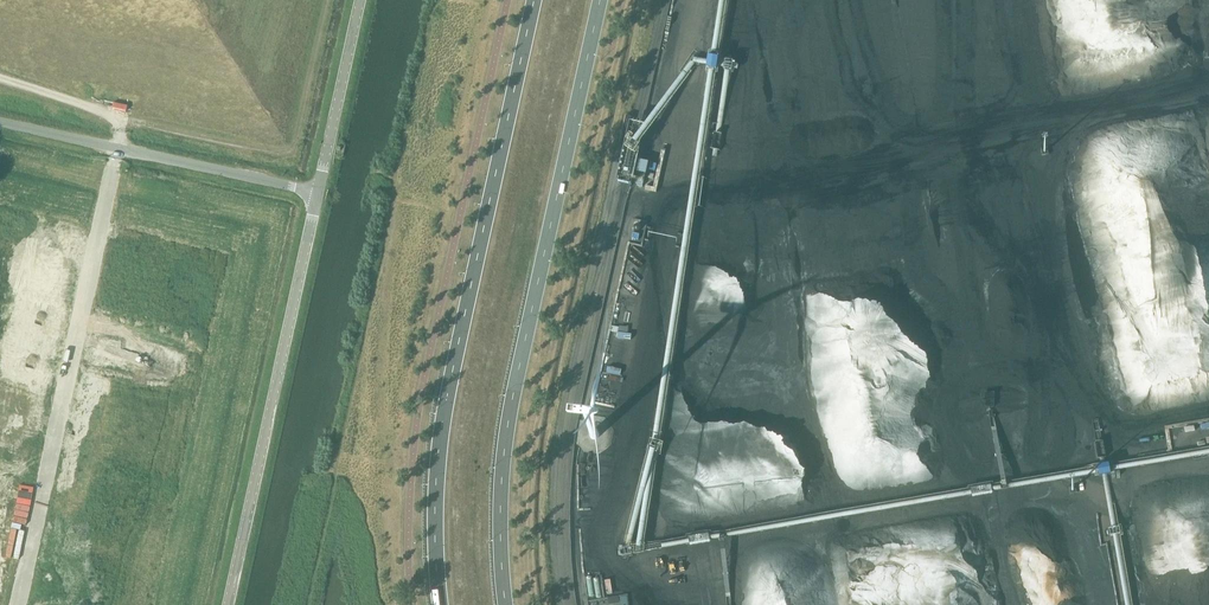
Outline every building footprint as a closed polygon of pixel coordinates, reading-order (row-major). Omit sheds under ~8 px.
[(629,338),(630,326),(619,325),(618,337),(629,338)] [(591,598),(592,604),(630,604),(629,594),(591,598)]
